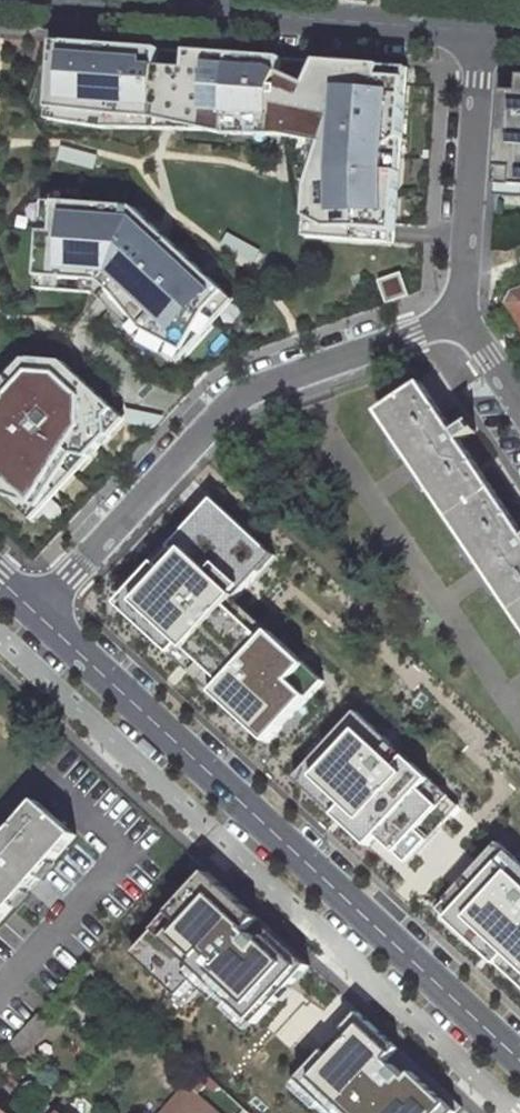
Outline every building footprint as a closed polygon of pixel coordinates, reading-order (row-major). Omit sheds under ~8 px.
[(163,51),(60,44),(56,110),(154,119),(227,136),(283,134),(315,141),(312,189),(309,237),(398,245),(408,68),(321,61),(309,86),(283,75),(284,59),(189,53),(188,70),(162,68),(163,51)] [(505,91),(498,186),(519,187),(519,79),(505,91)] [(147,216),(51,208),(43,280),(103,283),(151,331),(192,358),(237,306),(147,216)] [(400,274),(380,280),(386,301),(407,294),(400,274)] [(43,280),(39,295),(101,297),(152,350),(186,366),(192,358),(151,331),(103,283),(43,280)] [(509,306),(519,322),(519,292),(516,294),(509,306)] [(47,349),(8,390),(17,396),(60,356),(47,349)] [(0,398),(0,489),(34,521),(44,514),(82,457),(91,462),(127,419),(60,356),(17,396),(8,390),(0,398)] [(382,413),(519,618),(519,528),(424,384),(382,413)] [(123,603),(275,742),(331,681),(240,598),(280,555),(218,499),(123,603)] [(384,837),(410,862),(463,804),(361,712),(299,779),(375,847),(384,837)] [(78,836),(39,802),(0,846),(0,925),(78,836)] [(441,910),(519,980),(519,856),(505,843),(441,910)] [(313,966),(210,871),(133,954),(192,1005),(206,988),(256,1031),(313,966)] [(362,1012),(294,1086),(318,1107),(324,1100),(338,1112),(460,1112),(466,1107),(362,1012)] [(10,1044),(22,1054),(49,1024),(37,1013),(10,1044)] [(214,1089),(218,1084),(199,1067),(188,1079),(200,1090),(207,1083),(214,1089)] [(184,1082),(157,1112),(219,1112),(184,1082)]
